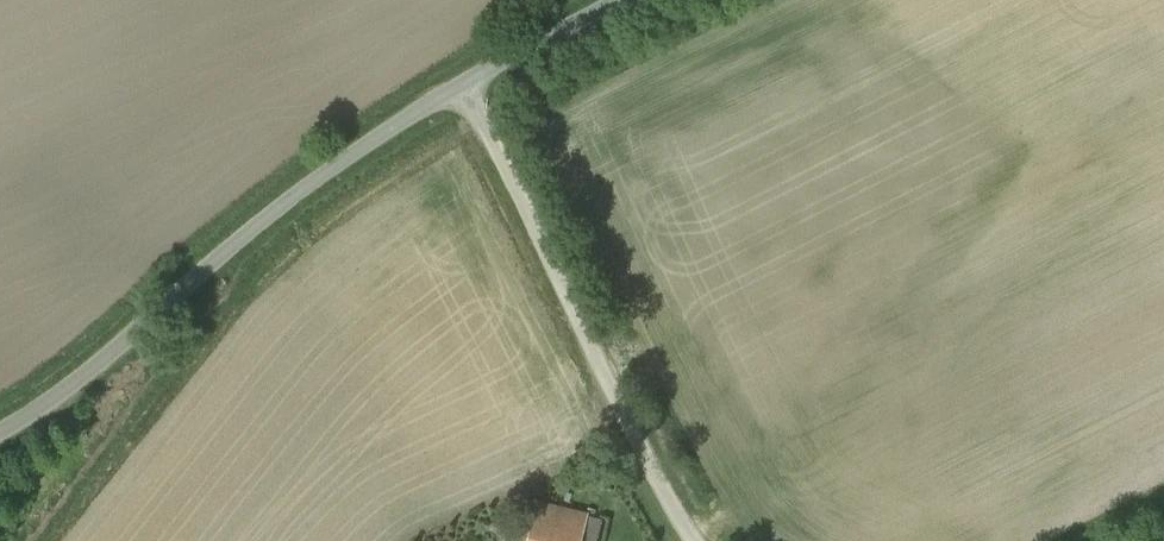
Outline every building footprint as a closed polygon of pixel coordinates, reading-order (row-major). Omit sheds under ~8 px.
[(538,507),(530,539),(537,540),(581,540),(587,519),(538,507)]
